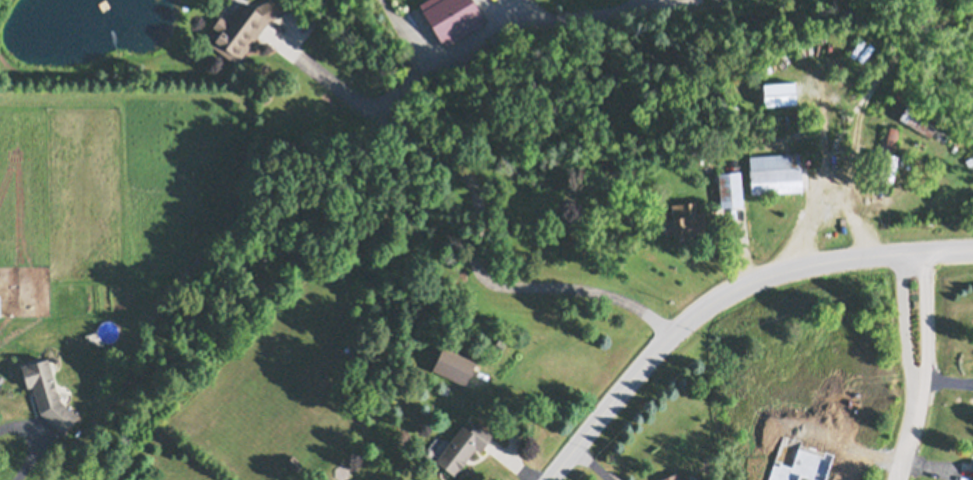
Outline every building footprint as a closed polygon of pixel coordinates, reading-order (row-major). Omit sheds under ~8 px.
[(228,18),(241,0),(250,0),(255,2),(259,0),(280,0),(284,9),(268,17),(236,61),(211,41),(215,34),(214,34),(218,27),(212,22),(220,12),(228,18)] [(422,6),(419,0),(473,0),(485,20),(445,43),(436,28),(428,15),(422,6)] [(898,110),(907,95),(938,113),(929,129),(898,110)] [(875,171),(885,121),(899,123),(895,147),(898,148),(893,175),(875,171)] [(831,138),(846,138),(847,147),(831,147),(831,138)] [(751,190),(749,166),(750,166),(750,153),(799,149),(800,162),(801,162),(802,187),(751,190)] [(965,154),(972,150),(972,158),(969,160),(965,154)] [(721,204),(718,169),(740,167),(743,202),(721,204)] [(672,214),(673,214),(671,202),(695,198),(696,209),(703,209),(705,228),(688,230),(688,233),(674,234),(672,214)] [(20,363),(47,356),(55,379),(54,380),(57,389),(60,399),(78,416),(63,433),(40,411),(32,384),(27,385),(20,363)] [(448,396),(453,390),(459,395),(454,401),(448,396)] [(435,458),(462,422),(470,427),(477,420),(493,433),(483,445),(483,446),(480,449),(476,446),(465,459),(466,459),(460,467),(459,467),(454,473),(435,458)] [(430,455),(426,455),(423,453),(423,449),(426,446),(430,446),(433,448),(433,452),(430,455)] [(286,461),(293,454),(302,463),(295,470),(286,461)] [(707,455),(715,455),(715,463),(707,463),(707,455)] [(689,474),(691,479),(660,479),(659,477),(677,471),(679,476),(689,474)]
